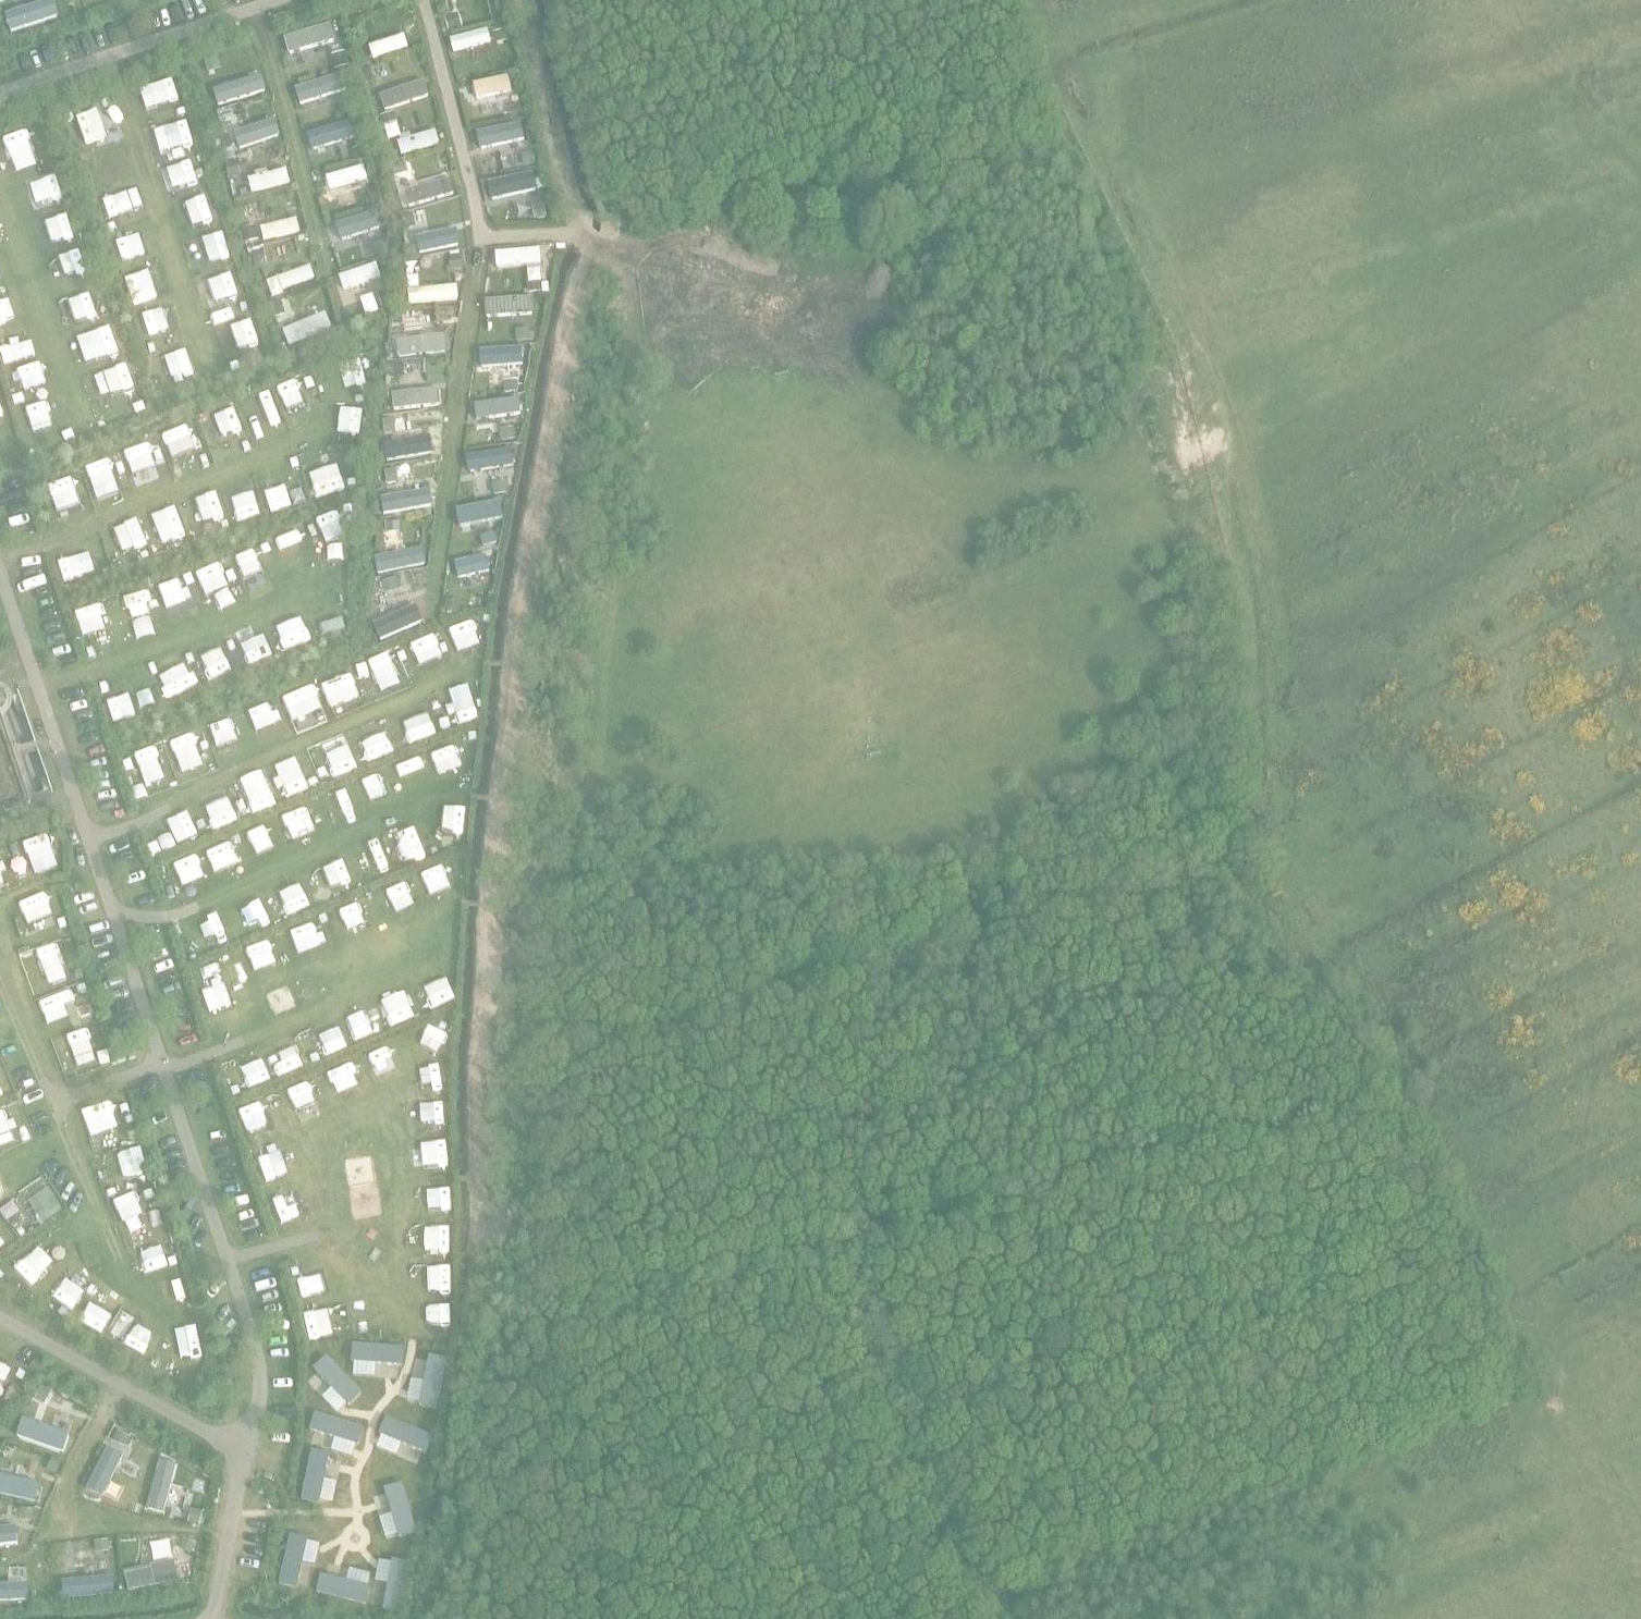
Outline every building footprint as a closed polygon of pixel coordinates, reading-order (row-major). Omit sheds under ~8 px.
[(48,2),(9,15),(14,30),(53,16),(48,2)] [(6,704),(8,696),(4,689),(0,687),(0,709),(6,704)] [(5,811),(31,800),(0,710),(0,795),(5,811)] [(405,1363),(406,1346),(355,1343),(354,1361),(405,1363)] [(420,1405),(437,1409),(447,1359),(430,1355),(420,1405)] [(350,1405),(363,1392),(327,1356),(314,1369),(350,1405)] [(0,1364),(0,1388),(10,1369),(0,1364)] [(314,1412),(309,1428),(358,1443),(363,1426),(314,1412)] [(386,1417),(380,1433),(428,1452),(434,1435),(386,1417)] [(69,1434),(23,1419),(17,1436),(64,1451),(69,1434)] [(124,1455),(107,1447),(87,1488),(103,1496),(124,1455)] [(330,1452),(313,1449),(303,1499),(320,1502),(330,1452)] [(177,1464),(160,1459),(148,1508),(164,1512),(177,1464)] [(0,1474),(0,1493),(36,1501),(40,1483),(0,1474)] [(402,1483),(385,1487),(399,1536),(416,1532),(402,1483)] [(18,1542),(16,1525),(0,1526),(0,1544),(18,1542)] [(307,1538),(290,1534),(280,1584),(297,1588),(307,1538)] [(411,1562),(393,1559),(385,1610),(403,1613),(411,1562)] [(152,1568),(125,1574),(129,1591),(180,1581),(175,1560),(151,1564),(152,1568)] [(321,1575),(317,1592),(367,1603),(370,1586),(321,1575)] [(113,1576),(62,1581),(64,1598),(114,1594),(113,1576)] [(0,1583),(0,1600),(28,1599),(27,1582),(0,1583)]
